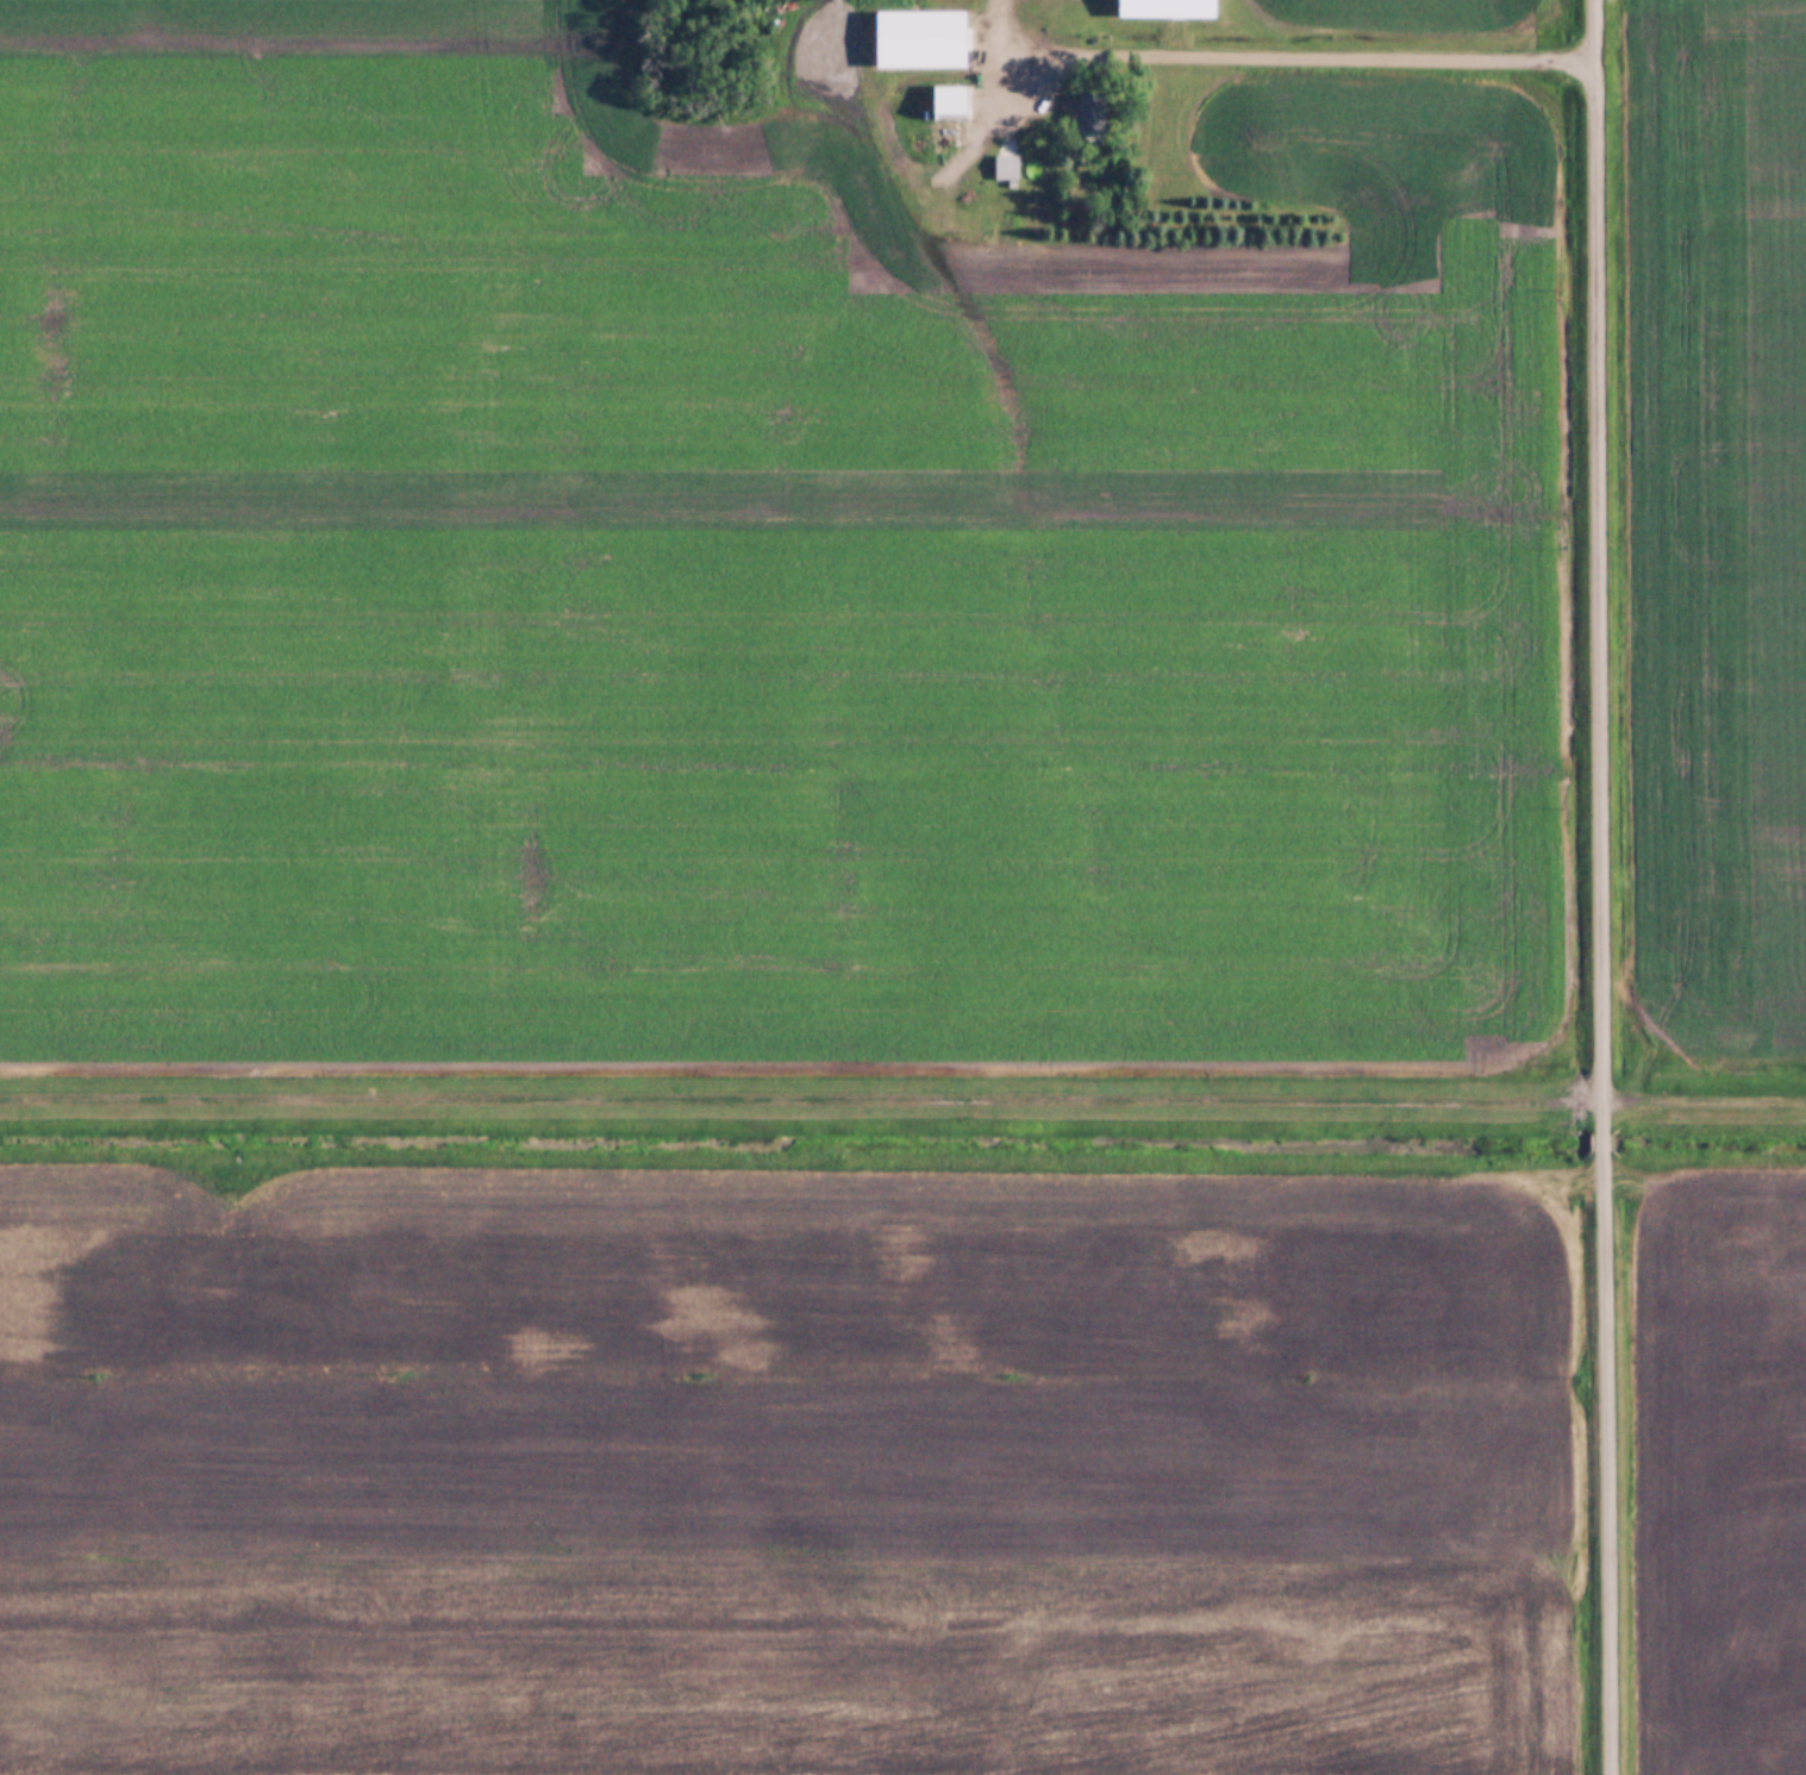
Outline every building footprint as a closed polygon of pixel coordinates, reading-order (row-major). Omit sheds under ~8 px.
[(1121,17),(1216,18),(1216,0),(1121,0),(1121,17)] [(969,17),(886,17),(886,68),(970,68),(969,17)] [(970,115),(969,85),(936,85),(936,115),(970,115)]
